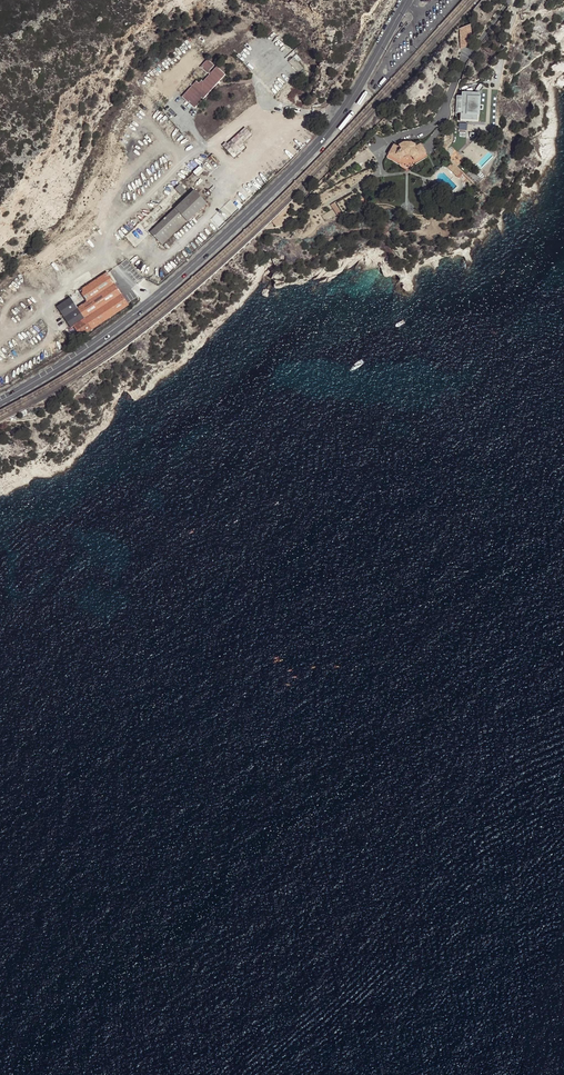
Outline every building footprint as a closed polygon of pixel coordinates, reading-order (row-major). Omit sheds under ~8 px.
[(460,26),(461,47),(473,46),(472,26),(460,26)] [(303,68),(294,58),(289,62),(298,72),(303,68)] [(218,60),(187,95),(197,103),(227,70),(218,60)] [(480,95),(464,94),(462,121),(478,123),(480,95)] [(402,113),(411,105),(404,102),(397,109),(402,113)] [(132,109),(126,103),(121,108),(127,114),(132,109)] [(247,122),(226,142),(233,150),(254,130),(247,122)] [(387,157),(399,161),(404,157),(410,157),(412,160),(414,161),(427,156),(419,144),(415,146),(414,145),(407,142),(402,142),(397,145),(397,146),(393,145),(387,157)] [(453,190),(458,184),(448,177),(444,183),(453,190)] [(166,211),(176,200),(177,202),(188,191),(178,182),(167,194),(168,195),(159,204),(166,211)] [(195,187),(152,230),(163,242),(206,199),(195,187)] [(280,218),(294,205),(291,203),(278,216),(280,218)] [(408,248),(405,237),(394,240),(397,251),(408,248)] [(72,297),(57,307),(71,328),(75,326),(81,336),(129,305),(109,274),(77,295),(75,292),(71,295),(72,297)]
